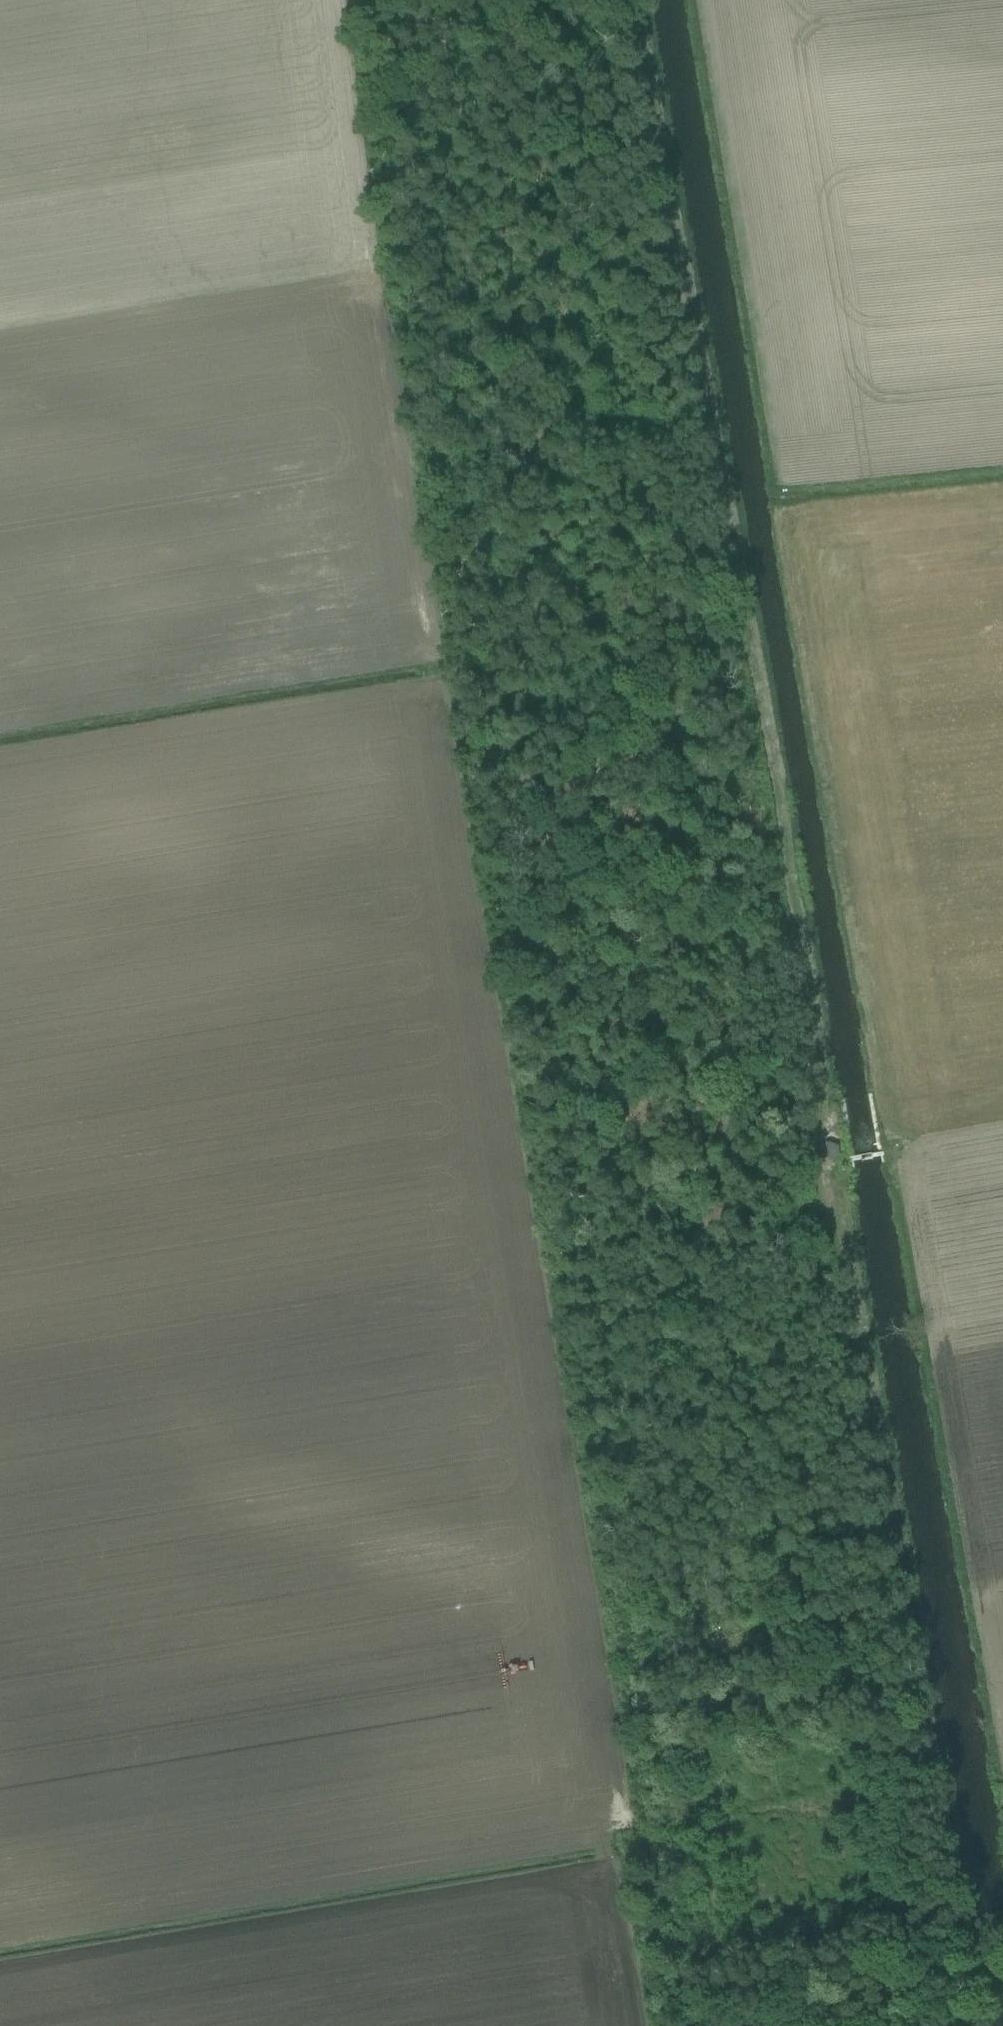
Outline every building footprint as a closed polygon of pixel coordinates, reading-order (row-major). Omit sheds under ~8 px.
[(830,1143),(826,1143),(830,1165),(834,1164),(842,1156),(840,1146),(830,1143)]
